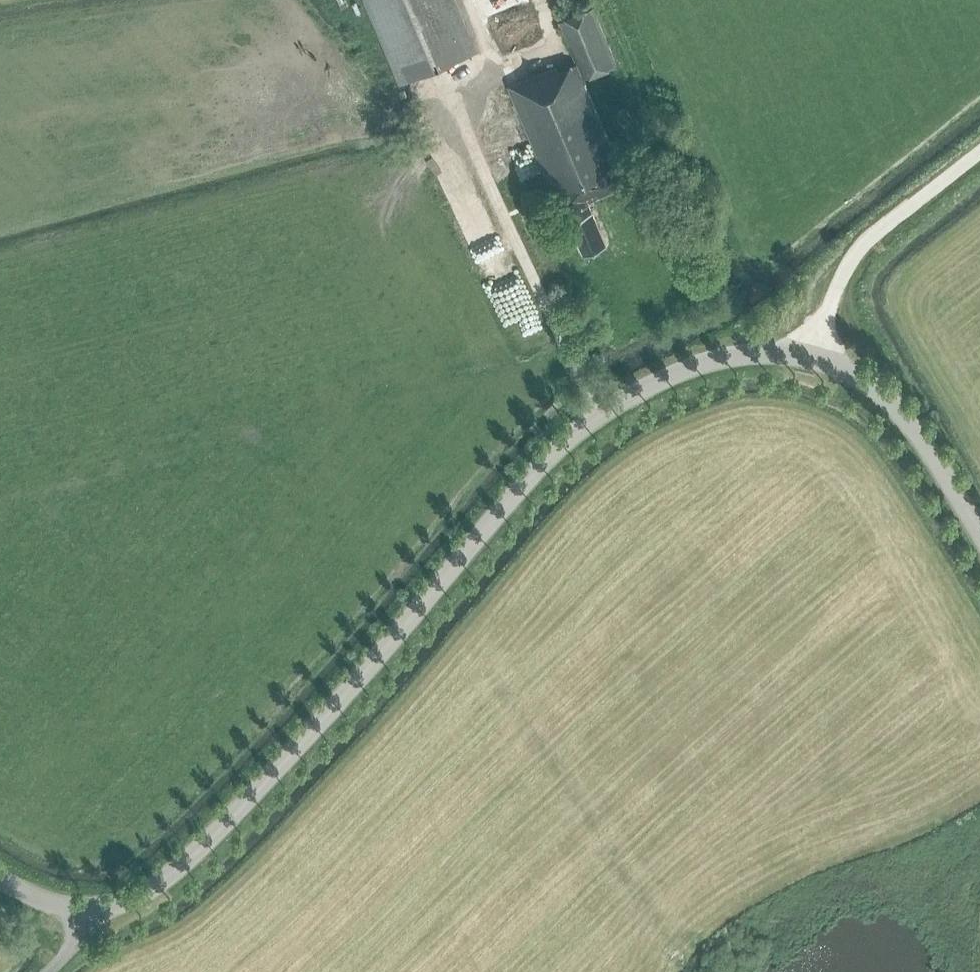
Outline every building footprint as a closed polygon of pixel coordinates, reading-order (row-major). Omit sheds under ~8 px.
[(454,0),(363,0),(399,84),(476,52),(454,0)] [(614,64),(591,8),(558,21),(576,63),(557,71),(556,67),(507,86),(553,194),(557,192),(583,254),(605,245),(587,202),(628,184),(581,78),(614,64)] [(622,205),(635,199),(630,189),(617,194),(622,205)]
